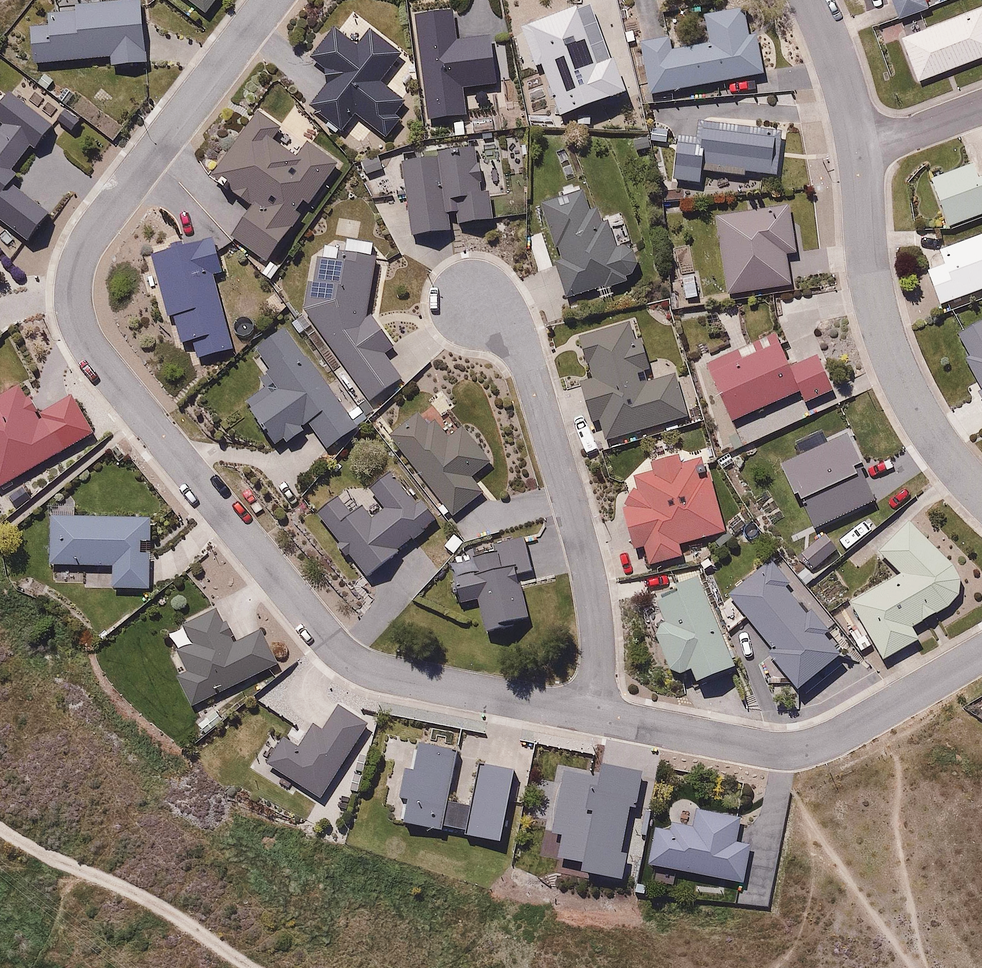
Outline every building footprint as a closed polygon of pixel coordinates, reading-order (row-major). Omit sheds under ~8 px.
[(61,1),(63,24),(34,25),(36,62),(111,58),(112,66),(148,64),(145,0),(84,0),(61,1)] [(210,11),(219,0),(197,0),(210,11)] [(901,15),(933,4),(932,0),(896,0),(901,15)] [(981,55),(981,1),(901,34),(920,80),(981,55)] [(653,92),(766,72),(759,35),(748,37),(742,3),(707,10),(713,43),(674,50),(671,34),(643,39),(653,92)] [(455,43),(451,13),(414,17),(428,122),(465,117),(462,91),(497,87),(489,38),(455,43)] [(309,57),(332,77),(308,106),(340,133),(355,115),(386,142),(403,123),(394,115),(405,101),(383,82),(403,58),(369,29),(355,45),(335,28),(309,57)] [(27,243),(46,217),(9,187),(16,177),(10,173),(26,149),(33,153),(50,129),(7,94),(0,104),(0,127),(2,128),(0,130),(0,224),(27,243)] [(267,267),(341,170),(314,150),(302,165),(272,142),(283,128),(263,113),(214,177),(255,209),(232,240),(267,267)] [(65,114),(58,123),(71,133),(78,123),(65,114)] [(761,118),(706,115),(704,153),(682,152),(680,183),(706,185),(707,171),(779,174),(781,128),(761,127),(761,118)] [(460,231),(494,226),(488,194),(482,195),(476,150),(437,155),(438,161),(402,165),(416,241),(450,234),(447,217),(457,216),(460,231)] [(981,216),(981,176),(980,177),(973,158),(933,173),(954,227),(981,216)] [(583,192),(541,205),(560,261),(555,263),(567,301),(627,285),(625,281),(632,279),(637,266),(633,254),(622,250),(616,250),(608,225),(601,225),(597,212),(589,213),(583,192)] [(799,250),(792,204),(720,214),(731,292),(791,283),(787,251),(799,250)] [(939,247),(935,236),(919,242),(945,307),(981,292),(981,229),(939,247)] [(215,243),(152,259),(167,320),(177,318),(183,346),(190,344),(194,360),(233,351),(215,278),(223,276),(215,243)] [(397,341),(374,311),(382,251),(342,246),(340,258),(318,255),(310,317),(375,403),(407,379),(385,350),(397,341)] [(609,440),(689,418),(677,373),(648,382),(645,372),(657,369),(642,318),(580,335),(592,380),(583,382),(592,416),(601,413),(609,440)] [(358,426),(289,322),(257,343),(283,382),(252,403),(278,442),(309,422),(326,447),(358,426)] [(788,360),(778,335),(711,362),(735,420),(805,392),(810,405),(835,395),(816,349),(788,360)] [(0,395),(0,491),(1,493),(71,453),(28,379),(0,395)] [(449,393),(395,435),(459,517),(490,492),(477,475),(496,460),(469,426),(457,435),(444,419),(460,407),(449,393)] [(848,429),(780,463),(812,529),(872,500),(856,467),(864,463),(848,429)] [(685,541),(729,529),(710,458),(686,464),(682,452),(654,459),(657,470),(637,475),(642,493),(626,497),(639,545),(648,542),(655,566),(689,557),(685,541)] [(369,576),(442,513),(403,468),(374,493),(386,507),(374,517),(355,496),(348,502),(342,496),(318,517),(369,576)] [(155,515),(51,510),(49,562),(116,565),(115,587),(151,589),(155,515)] [(959,569),(952,558),(911,516),(875,538),(895,572),(847,601),(853,611),(843,617),(863,651),(876,643),(886,660),(923,638),(916,626),(953,604),(957,599),(961,590),(962,579),(959,569)] [(822,533),(799,554),(813,568),(835,547),(822,533)] [(537,541),(455,559),(461,585),(479,581),(491,634),(538,623),(527,574),(543,570),(537,541)] [(775,561),(732,592),(802,687),(846,655),(829,632),(838,625),(822,604),(812,612),(775,561)] [(740,664),(700,574),(657,593),(669,621),(656,627),(676,673),(693,666),(699,681),(740,664)] [(194,705),(283,659),(266,626),(240,640),(221,602),(169,629),(181,651),(169,657),(194,705)] [(326,797),(373,725),(340,703),(324,727),(317,722),(302,744),(286,734),(269,760),(326,797)] [(451,799),(462,750),(425,741),(419,767),(412,765),(405,797),(413,799),(409,820),(506,842),(522,769),(485,761),(475,805),(451,799)] [(595,773),(564,767),(552,830),(561,831),(557,853),(580,858),(578,866),(618,874),(639,766),(598,759),(595,773)] [(657,821),(650,863),(749,881),(756,841),(740,838),(744,815),(702,807),(698,828),(657,821)]
